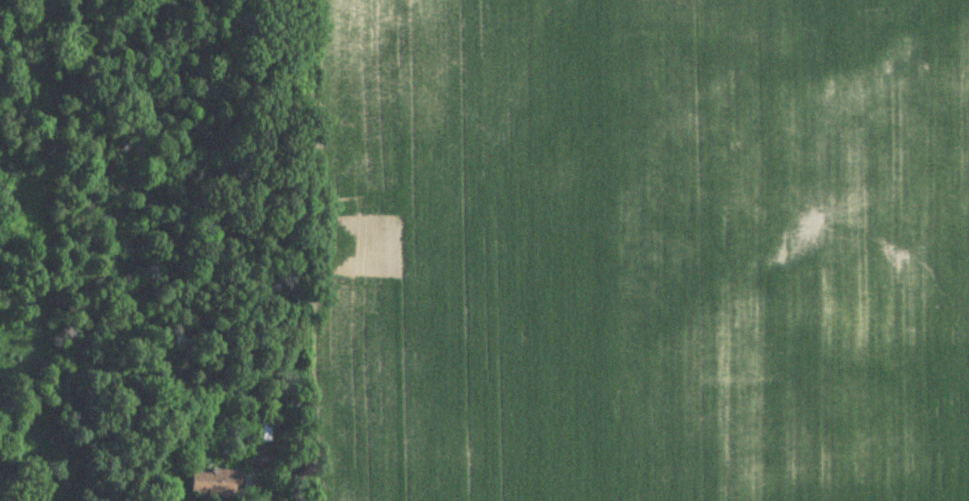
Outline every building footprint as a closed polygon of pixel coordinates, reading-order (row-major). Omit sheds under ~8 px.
[(271,443),(271,419),(252,419),(252,443),(271,443)] [(239,472),(191,471),(191,495),(202,495),(202,500),(215,500),(238,500),(239,472)]
